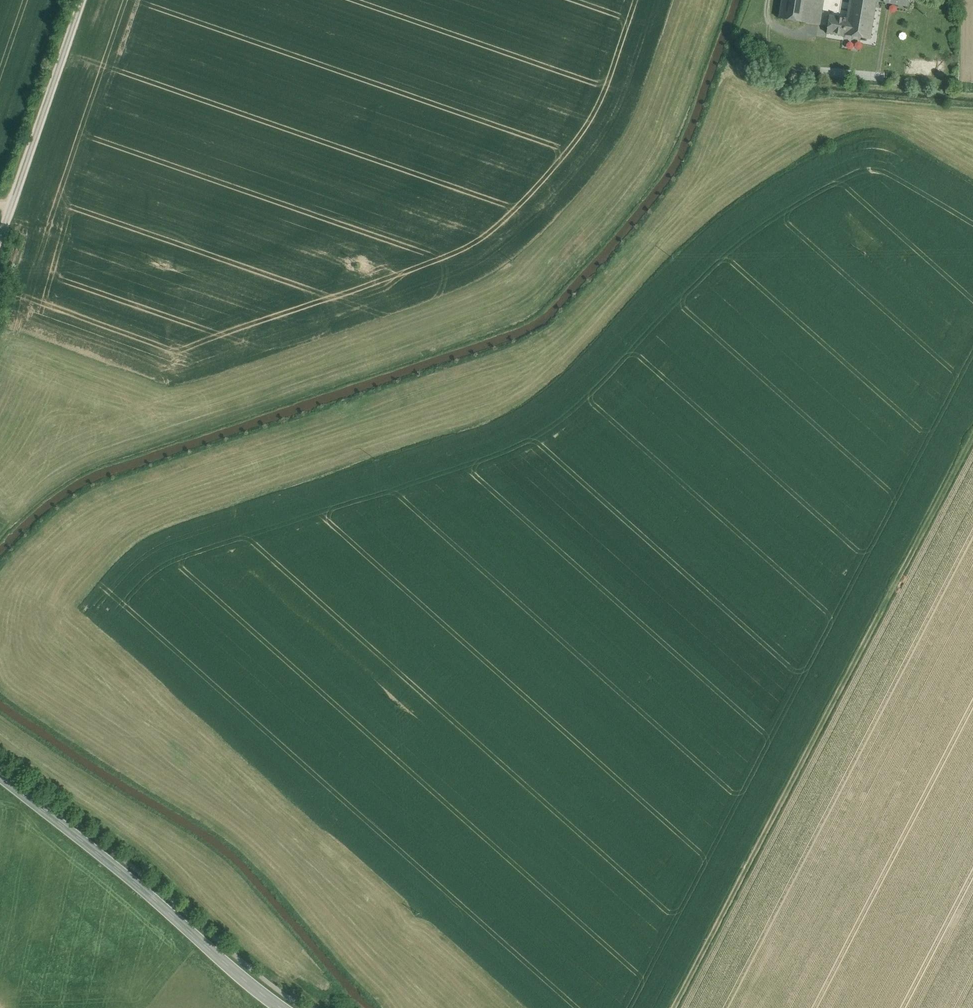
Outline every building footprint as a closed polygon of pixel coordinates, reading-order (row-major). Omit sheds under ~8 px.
[(779,18),(806,22),(809,0),(782,0),(779,18)] [(806,22),(819,25),(823,0),(809,0),(806,22)] [(847,18),(830,15),(827,33),(844,35),(844,34),(870,39),(876,1),(908,6),(909,0),(850,0),(847,18)]
